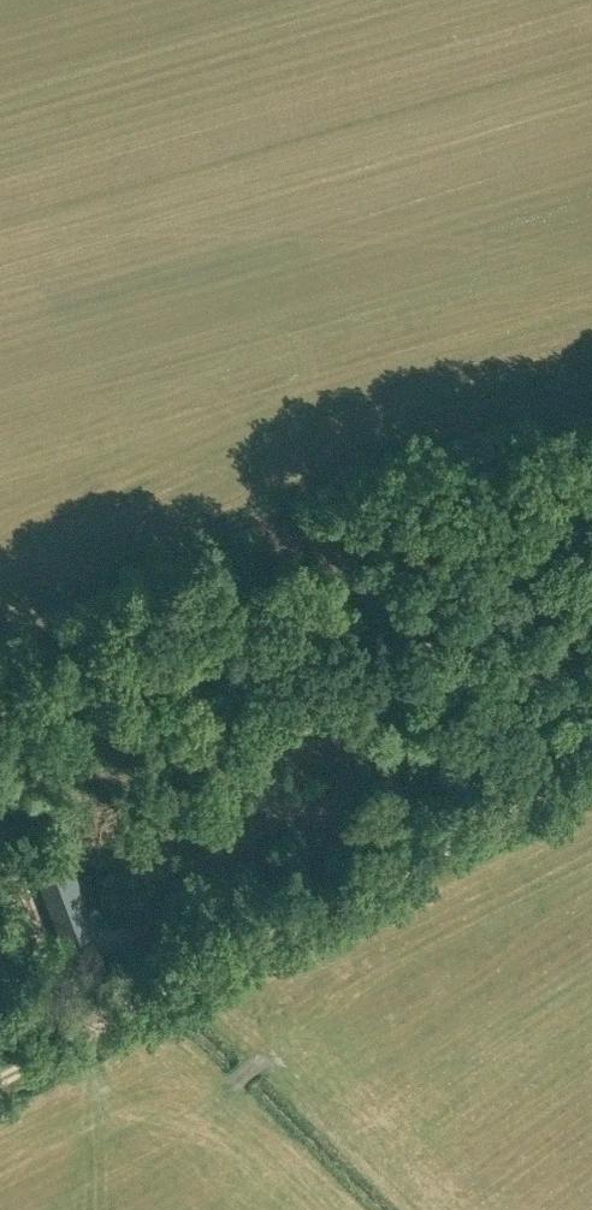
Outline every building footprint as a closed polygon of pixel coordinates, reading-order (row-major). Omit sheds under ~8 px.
[(68,865),(48,870),(61,916),(72,912),(73,917),(89,913),(88,908),(97,906),(94,896),(85,899),(78,875),(72,877),(68,865)]
